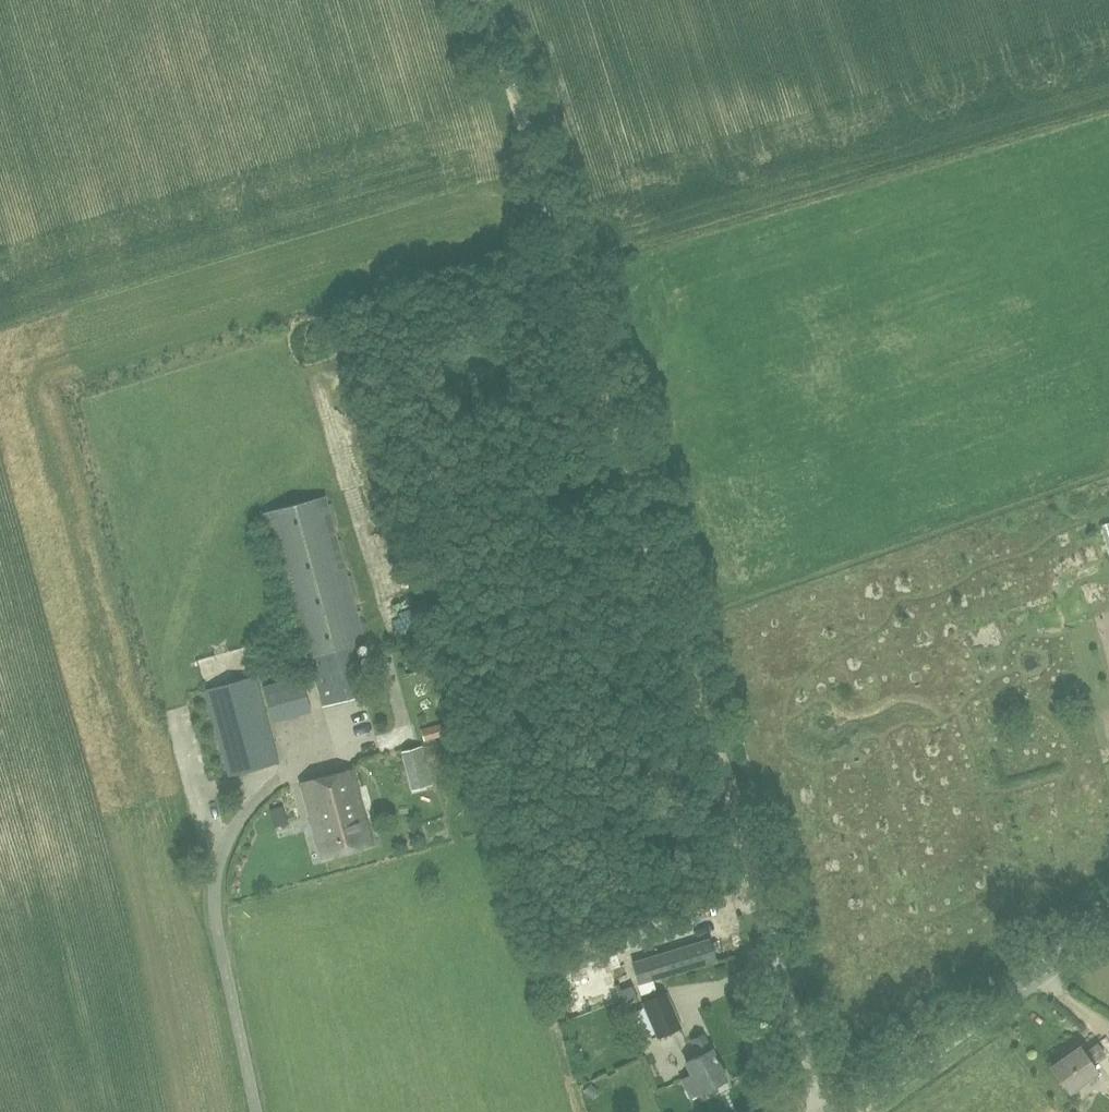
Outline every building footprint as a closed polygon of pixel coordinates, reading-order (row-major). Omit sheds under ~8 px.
[(384,734),(373,696),(383,693),(378,676),(369,679),(368,677),(361,679),(352,645),(367,641),(327,495),(266,512),(305,658),(312,656),(321,690),(336,746),(384,734)] [(278,762),(255,675),(205,688),(228,775),(278,762)] [(311,710),(302,676),(263,685),(273,721),(311,710)] [(448,728),(429,732),(432,744),(450,740),(448,728)] [(373,843),(360,794),(353,767),(302,780),(322,856),(373,843)] [(633,967),(638,984),(653,980),(693,967),(688,951),(633,967)] [(653,980),(638,984),(641,993),(656,988),(653,980)] [(620,989),(625,1002),(639,997),(633,984),(620,989)] [(659,1037),(682,1027),(667,991),(643,1002),(659,1037)] [(696,1095),(730,1074),(704,1030),(692,1037),(701,1052),(688,1060),(695,1071),(686,1077),(696,1095)] [(1091,1060),(1103,1051),(1096,1042),(1084,1050),(1080,1044),(1051,1065),(1069,1090),(1098,1069),(1091,1060)]
